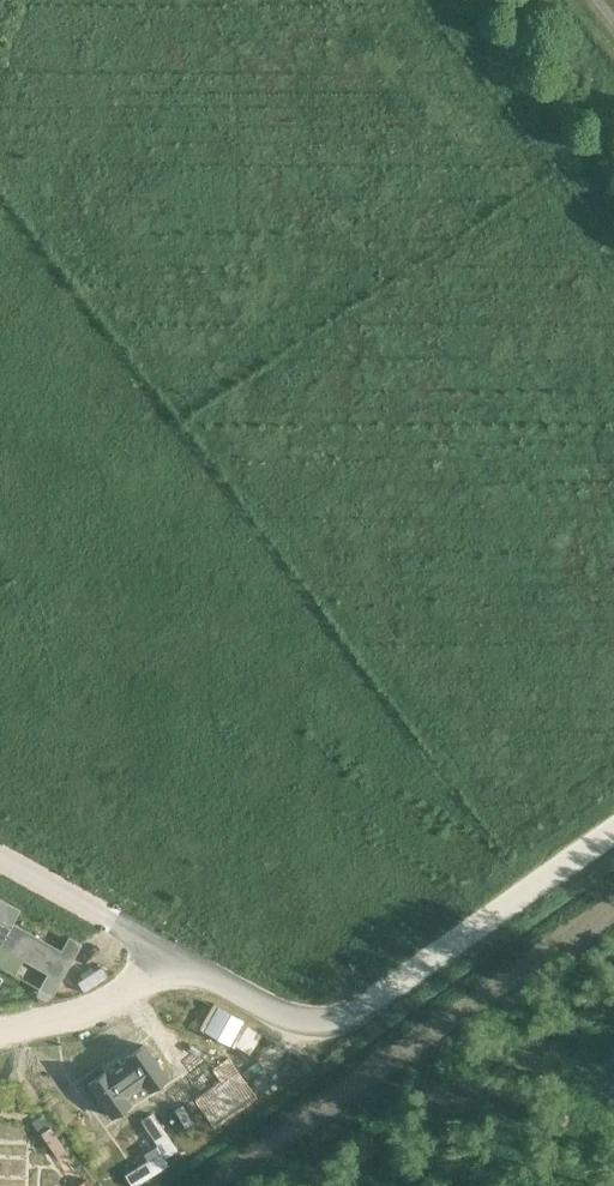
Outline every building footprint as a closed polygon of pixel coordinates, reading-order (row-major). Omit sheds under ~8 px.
[(49,973),(40,989),(50,995),(79,944),(68,938),(61,952),(10,924),(17,910),(0,900),(0,945),(49,973)] [(116,1050),(98,1062),(120,1094),(138,1081),(133,1074),(152,1060),(157,1067),(175,1055),(153,1024),(135,1036),(137,1039),(117,1052),(116,1050)] [(29,1179),(30,1142),(0,1141),(0,1178),(29,1179)]
